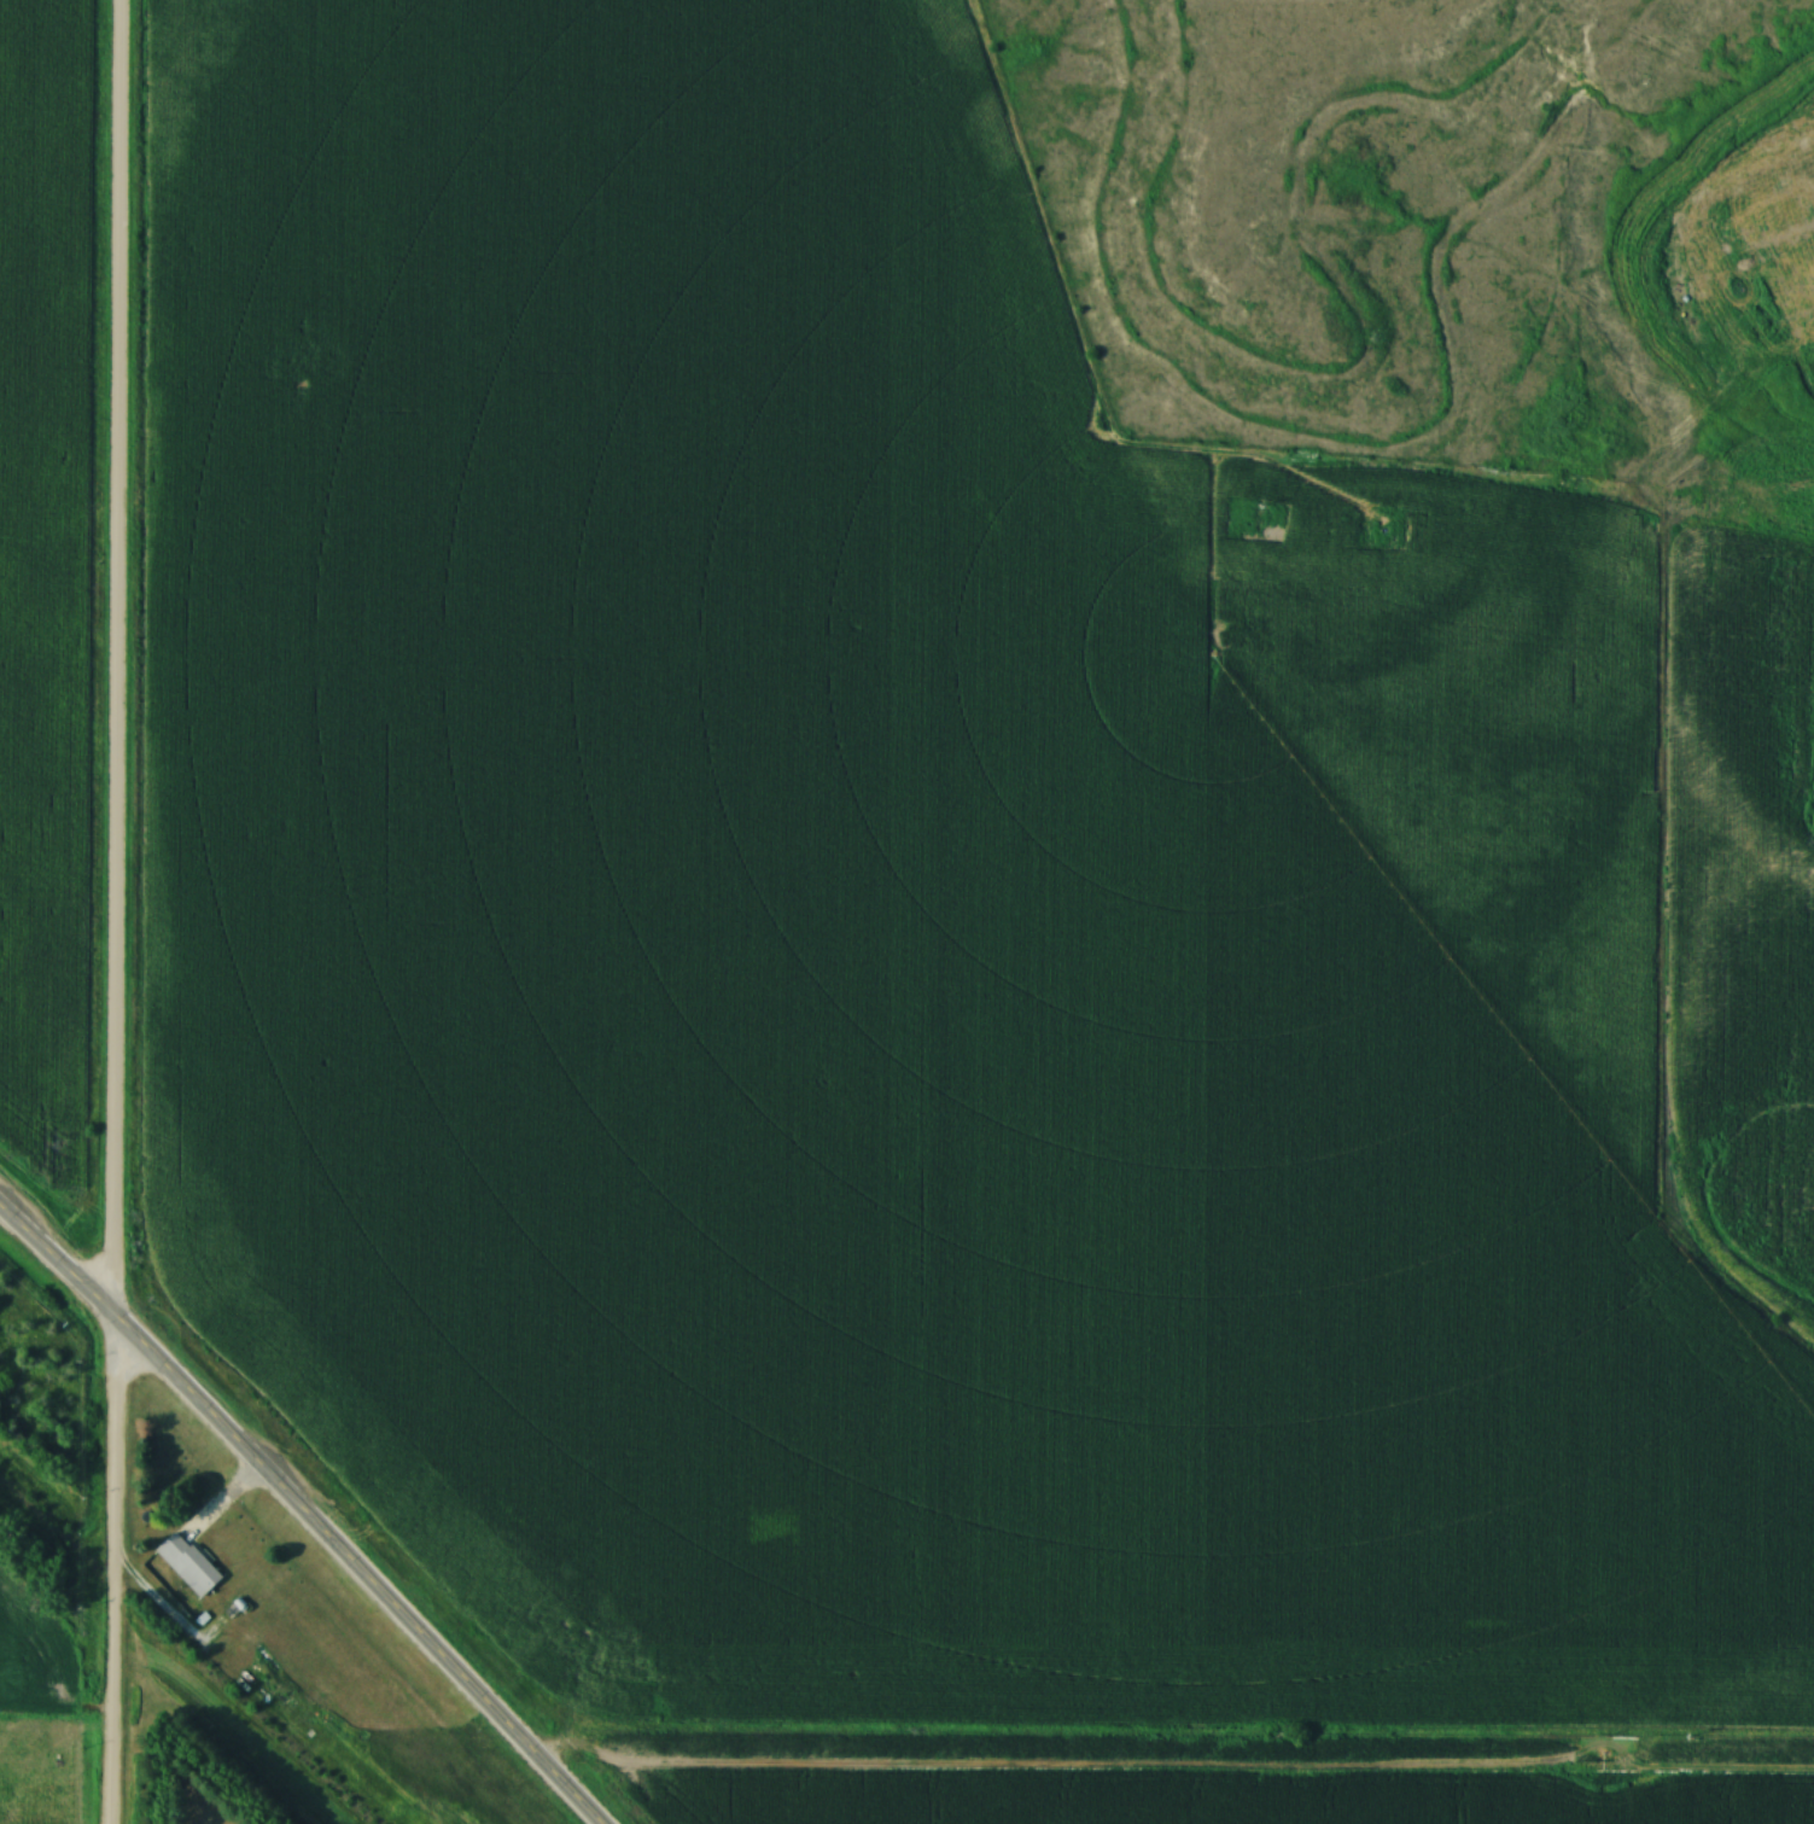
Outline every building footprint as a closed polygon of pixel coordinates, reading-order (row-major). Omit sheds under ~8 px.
[(158,1550),(205,1596),(223,1579),(176,1532),(158,1550)]
